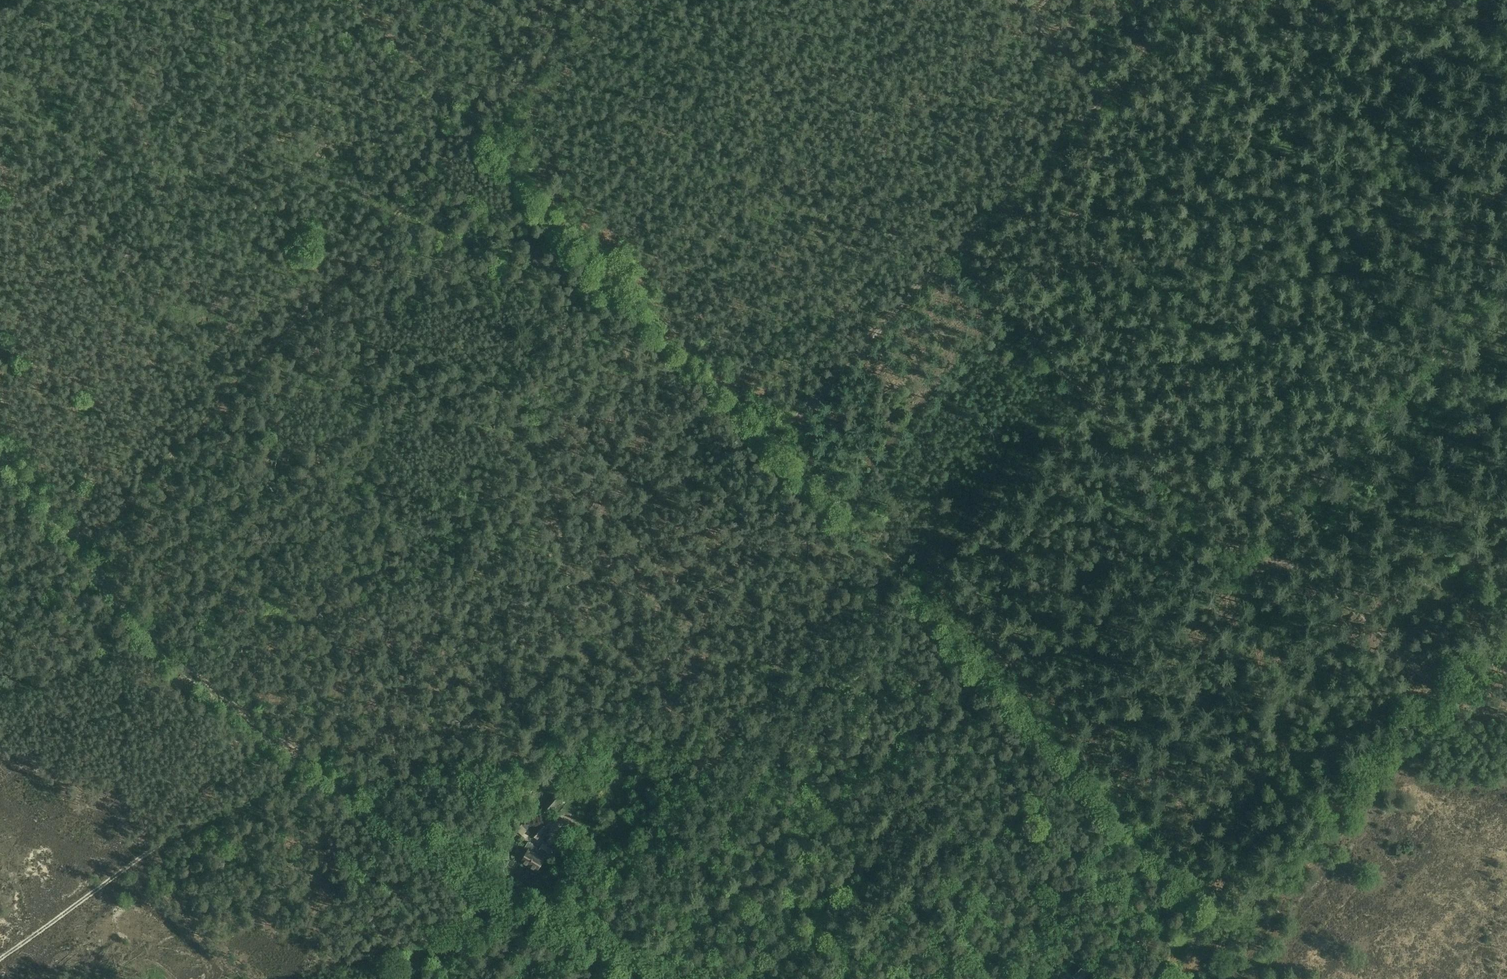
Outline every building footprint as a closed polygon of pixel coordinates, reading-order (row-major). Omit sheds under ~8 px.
[(539,839),(548,829),(546,826),(549,822),(545,819),(561,800),(553,793),(534,816),(540,821),(530,832),(539,839)] [(531,844),(520,861),(536,870),(547,853),(531,844)] [(1072,956),(1063,966),(1067,970),(1076,960),(1072,956)] [(1087,967),(1093,974),(1103,964),(1097,957),(1087,967)] [(1076,978),(1084,970),(1076,963),(1071,968),(1073,970),(1070,973),(1076,978)]
